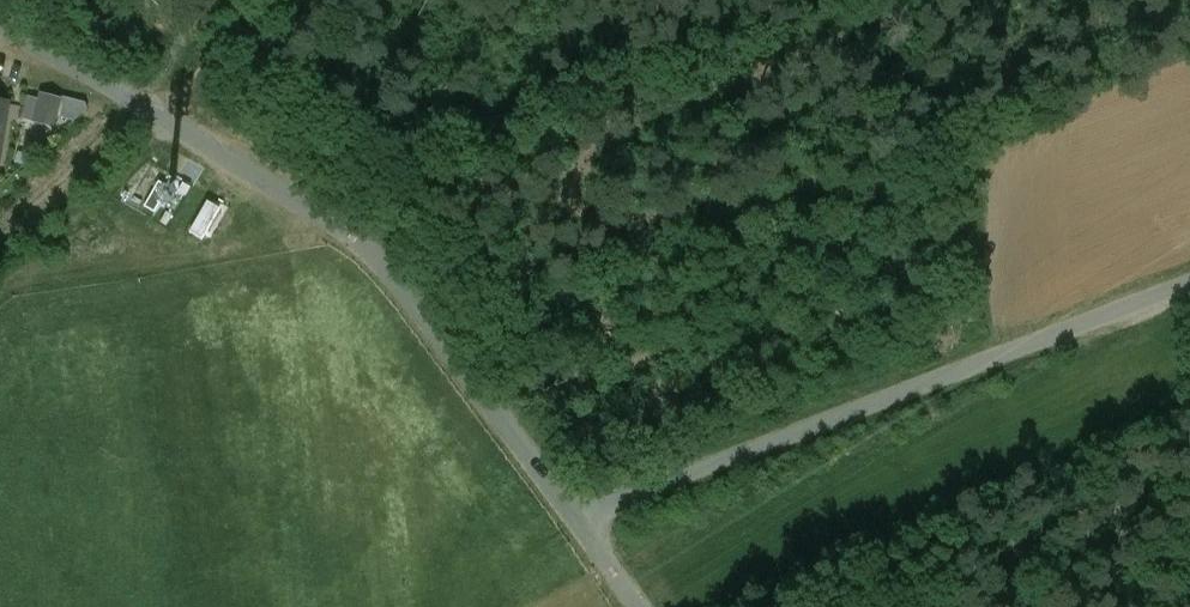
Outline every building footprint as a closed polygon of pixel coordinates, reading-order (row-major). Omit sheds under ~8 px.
[(48,90),(46,96),(34,94),(29,117),(85,127),(90,99),(48,90)] [(170,189),(159,183),(145,208),(155,214),(170,189)] [(172,216),(166,212),(160,222),(166,226),(172,216)]
